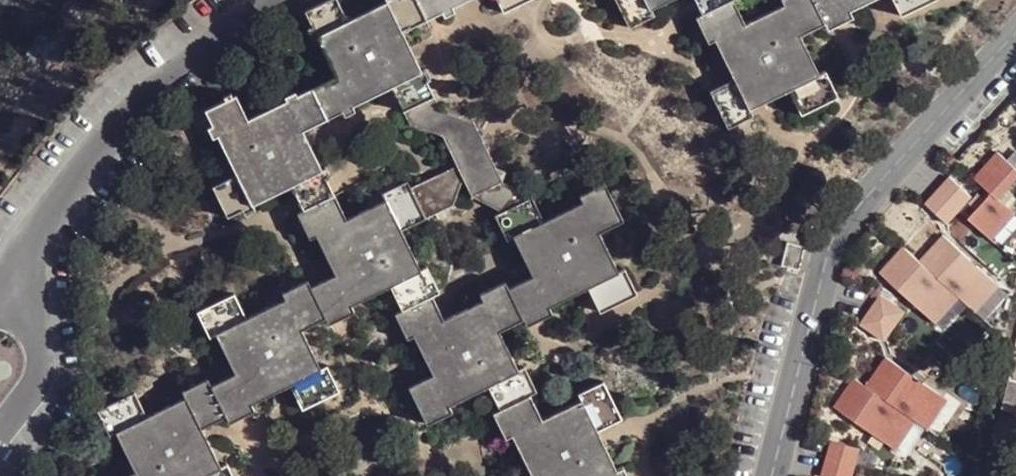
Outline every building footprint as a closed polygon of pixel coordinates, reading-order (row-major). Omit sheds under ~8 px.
[(387,1),(347,21),(337,0),(329,0),(305,12),(312,27),(317,24),(321,33),(316,36),(336,75),(311,88),(326,118),(341,110),(339,105),(348,100),(351,105),(391,85),(400,81),(404,90),(395,94),(399,104),(409,125),(442,134),(457,165),(471,196),(502,182),(472,120),(470,122),(450,131),(440,111),(430,89),(426,80),(430,77),(426,68),(421,70),(402,31),(397,23),(406,18),(410,27),(426,19),(417,0),(387,0),(387,1)] [(426,19),(431,17),(443,11),(441,6),(450,1),(453,6),(466,0),(417,0),(426,19)] [(504,11),(527,0),(499,0),(504,11)] [(625,19),(640,12),(644,19),(654,14),(650,7),(664,0),(615,0),(625,19)] [(704,13),(710,10),(705,0),(694,0),(698,7),(702,15),(704,13)] [(703,31),(708,42),(714,39),(733,78),(727,81),(709,90),(723,119),(738,112),(742,120),(747,118),(752,115),(748,109),(786,90),(791,100),(801,95),(808,110),(837,95),(825,70),(818,74),(799,36),(809,31),(805,23),(820,15),(813,0),(781,0),(784,4),(744,24),(733,0),(730,0),(710,10),(704,13),(711,27),(703,31)] [(710,10),(730,0),(705,0),(710,10)] [(820,15),(824,21),(838,13),(843,22),(853,17),(849,10),(868,0),(813,0),(820,15)] [(908,11),(902,0),(894,0),(892,1),(899,15),(908,11)] [(908,11),(930,0),(902,0),(908,11)] [(455,10),(453,6),(450,1),(441,6),(443,11),(445,15),(455,10)] [(628,27),(644,19),(640,12),(625,19),(628,27)] [(696,18),(703,31),(711,27),(704,13),(702,15),(696,18)] [(837,25),(843,22),(838,13),(824,21),(825,23),(828,30),(837,25)] [(824,21),(820,15),(805,23),(809,31),(825,23),(824,21)] [(402,31),(410,27),(406,18),(397,23),(402,31)] [(313,38),(316,36),(321,33),(317,24),(312,27),(308,28),(313,38)] [(391,85),(395,94),(404,90),(400,81),(391,85)] [(251,204),(292,185),(321,170),(302,130),(298,122),(307,118),(311,125),(326,118),(311,88),(296,95),(294,92),(284,98),(286,100),(247,119),(235,95),(204,110),(212,125),(217,123),(221,131),(216,134),(237,175),(212,187),(226,217),(242,209),(239,203),(248,198),(251,204)] [(798,115),(808,110),(801,95),(791,100),(798,115)] [(353,110),(351,105),(348,100),(339,105),(341,110),(343,115),(353,110)] [(470,122),(440,111),(450,131),(470,122)] [(727,127),(742,120),(738,112),(723,119),(727,127)] [(302,130),(311,125),(307,118),(298,122),(302,130)] [(212,136),(216,134),(221,131),(217,123),(212,125),(207,128),(212,136)] [(997,148),(974,173),(992,188),(967,215),(991,237),(1015,209),(1015,194),(1007,185),(1015,175),(1015,165),(997,148)] [(431,177),(424,181),(429,192),(424,203),(418,206),(422,213),(425,219),(447,208),(471,196),(457,165),(431,177)] [(318,283),(310,287),(322,310),(324,316),(339,309),(343,317),(353,312),(349,305),(388,286),(393,296),(401,292),(408,306),(430,295),(437,291),(424,267),(419,270),(400,232),(409,227),(406,221),(422,213),(418,206),(424,203),(429,192),(424,181),(409,188),(406,182),(381,194),(384,201),(346,220),(332,191),(326,179),(331,176),(326,167),(321,170),(292,185),(301,205),(304,210),(311,224),(303,228),(308,239),(315,235),(334,275),(318,283)] [(949,173),(937,186),(961,207),(973,194),(949,173)] [(521,191),(502,182),(471,196),(488,206),(500,213),(504,211),(533,196),(521,191)] [(513,236),(533,276),(549,306),(587,287),(591,297),(599,293),(607,308),(637,293),(624,267),(617,271),(598,233),(608,228),(604,221),(619,213),(604,183),(580,196),(583,201),(545,220),(533,196),(504,211),(511,224),(502,228),(507,239),(513,236)] [(961,207),(937,186),(925,199),(949,220),(961,207)] [(239,203),(242,209),(244,213),(254,209),(251,204),(248,198),(239,203)] [(296,214),(303,228),(311,224),(304,210),(296,214)] [(495,216),(502,228),(511,224),(504,211),(500,213),(495,216)] [(425,219),(422,213),(406,221),(409,227),(425,219)] [(623,220),(619,213),(604,221),(608,228),(623,220)] [(1001,282),(943,230),(920,256),(962,295),(975,307),(1001,282)] [(804,247),(787,242),(782,267),(799,271),(804,247)] [(962,295),(920,256),(904,242),(878,270),(935,322),(962,295)] [(435,304),(430,295),(408,306),(402,310),(409,323),(401,328),(406,338),(413,334),(433,374),(408,387),(422,415),(436,408),(440,416),(450,411),(447,405),(486,385),(491,396),(499,392),(506,407),(529,395),(536,392),(532,382),(524,367),(517,370),(498,331),(507,327),(504,319),(520,311),(522,316),(537,308),(542,317),(552,312),(549,306),(533,276),(516,284),(508,288),(506,282),(480,294),(482,300),(443,319),(435,304)] [(224,379),(210,385),(222,409),(225,413),(240,405),(244,415),(253,410),(250,404),(288,384),(294,395),(302,391),(309,405),(340,390),(327,365),(320,369),(301,330),(310,325),(307,318),(322,310),(310,287),(307,281),(283,293),(286,299),(247,318),(235,294),(205,309),(212,322),(205,326),(210,336),(215,334),(235,373),(224,379)] [(907,306),(880,289),(869,305),(895,322),(907,306)] [(402,310),(408,306),(401,292),(393,296),(400,310),(402,310)] [(599,312),(607,308),(599,293),(591,297),(599,312)] [(895,322),(869,305),(860,319),(886,336),(895,322)] [(533,322),(542,317),(537,308),(522,316),(523,319),(527,325),(533,322)] [(198,312),(205,326),(212,322),(205,309),(198,312)] [(339,309),(324,316),(325,318),(329,324),(336,320),(343,317),(339,309)] [(324,316),(322,310),(307,318),(310,325),(325,318),(324,316)] [(397,321),(401,328),(409,323),(402,310),(400,310),(394,314),(397,321)] [(523,319),(522,316),(520,311),(504,319),(507,327),(523,319)] [(947,395),(885,352),(864,381),(916,417),(927,425),(947,395)] [(916,417),(864,381),(854,375),(835,403),(896,445),(916,417)] [(105,407),(112,422),(104,426),(109,435),(115,432),(135,472),(126,475),(233,475),(227,465),(219,469),(200,429),(210,423),(207,417),(222,409),(210,385),(207,379),(181,392),(184,398),(146,416),(135,392),(105,407)] [(1003,409),(1015,412),(1015,380),(1010,379),(1003,409)] [(500,410),(508,424),(500,428),(505,438),(511,435),(530,475),(528,475),(625,475),(623,472),(621,468),(615,471),(601,442),(596,431),(605,427),(601,420),(618,412),(603,382),(578,395),(581,401),(543,421),(529,395),(506,407),(500,410)] [(301,409),(309,405),(302,391),(294,395),(301,409)] [(498,411),(500,410),(506,407),(499,392),(491,396),(495,405),(498,411)] [(240,405),(225,413),(226,415),(230,423),(240,417),(244,415),(240,405)] [(112,422),(105,407),(97,411),(104,426),(112,422)] [(426,423),(440,416),(436,408),(422,415),(426,423)] [(225,413),(222,409),(207,417),(210,423),(226,415),(225,413)] [(508,424),(500,410),(498,411),(493,413),(500,428),(508,424)] [(622,418),(618,412),(601,420),(605,427),(622,418)] [(856,463),(861,442),(830,435),(825,455),(856,463)] [(856,463),(825,455),(820,473),(831,475),(852,475),(856,463)]
